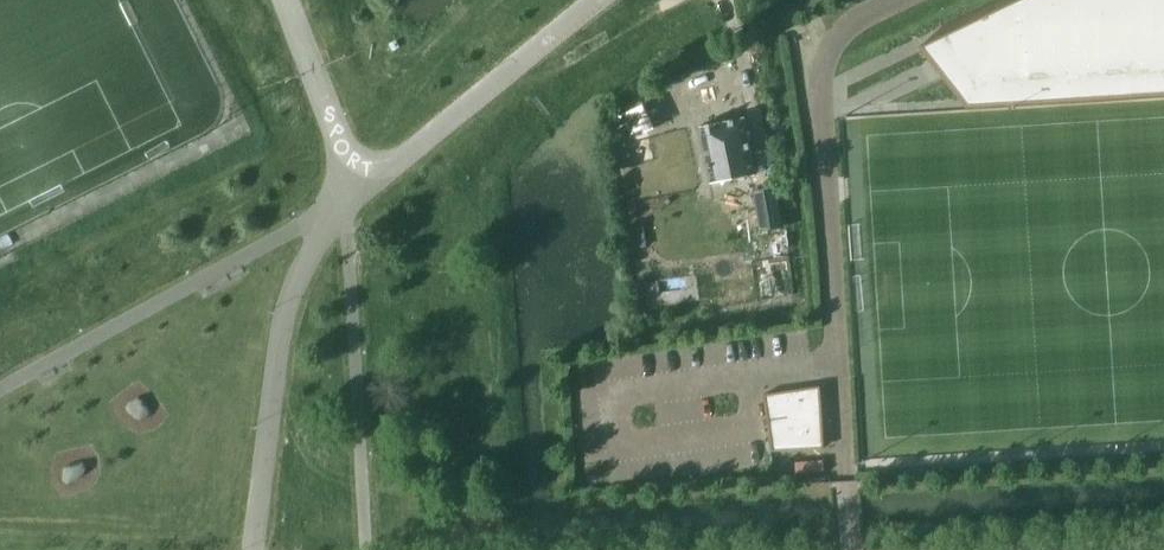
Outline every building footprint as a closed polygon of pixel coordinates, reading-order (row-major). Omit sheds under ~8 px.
[(942,26),(945,32),(951,29),(979,79),(1045,75),(1163,68),(1163,0),(996,0),(965,15),(942,26)] [(667,95),(621,117),(631,138),(677,117),(667,95)] [(722,123),(701,128),(713,185),(757,176),(745,121),(722,126),(722,123)] [(625,145),(614,149),(617,160),(628,157),(625,145)] [(784,230),(777,192),(756,197),(764,234),(784,230)] [(819,388),(764,391),(767,440),(768,451),(772,451),(776,451),(823,448),(819,388)]
